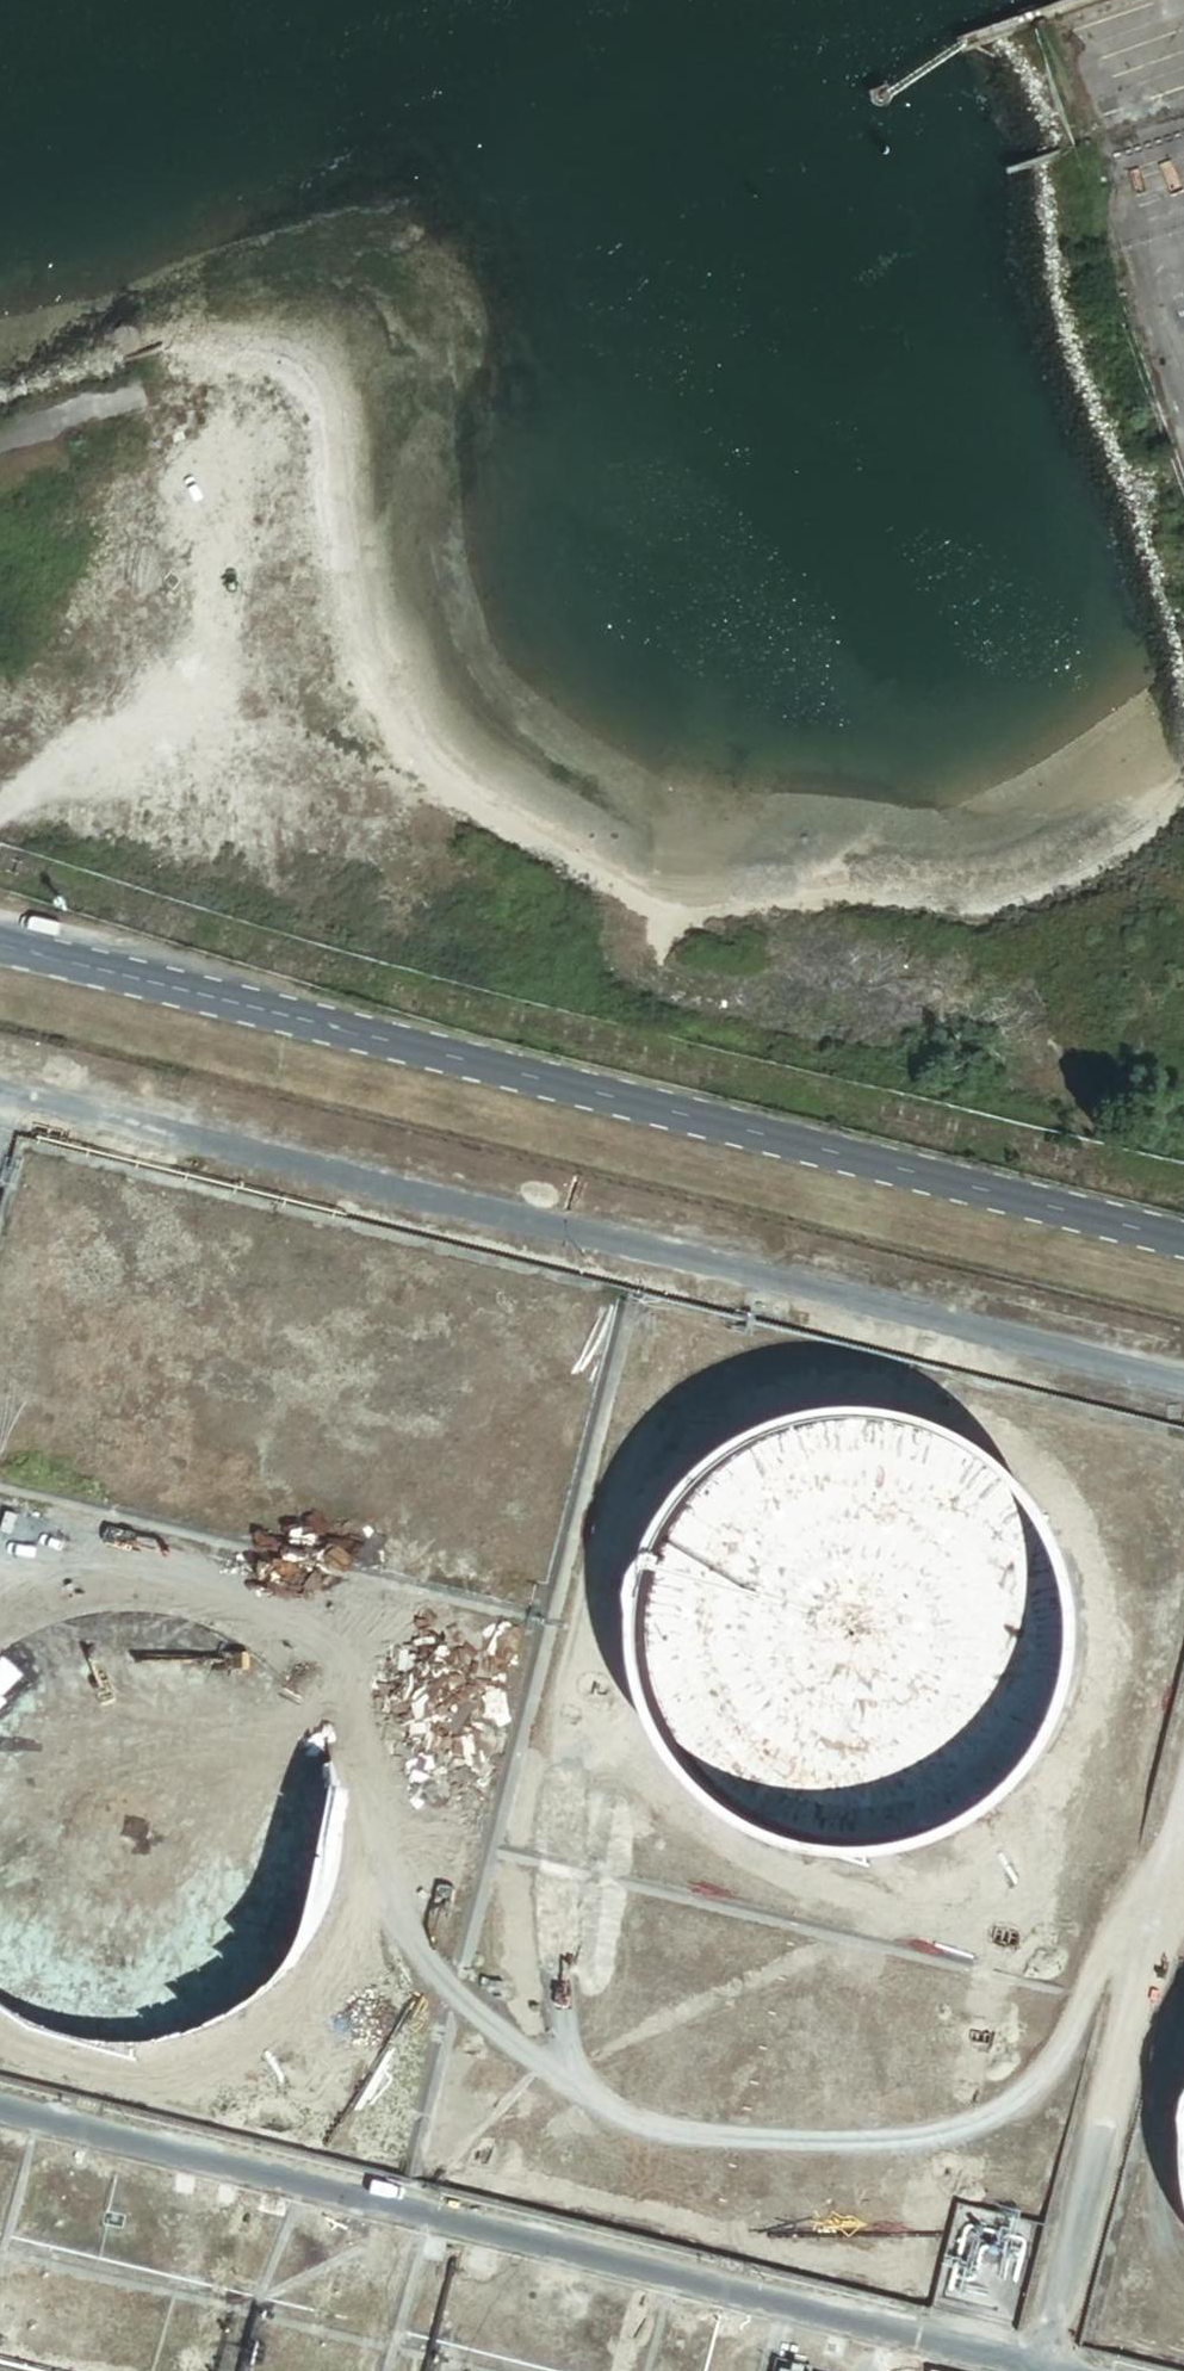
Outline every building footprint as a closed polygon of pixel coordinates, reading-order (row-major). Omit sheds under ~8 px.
[(996,1453),(977,1440),(974,1438),(953,1428),(934,1421),(915,1416),(892,1412),(873,1411),(849,1411),(826,1414),(803,1420),(784,1426),(763,1436),(746,1445),(727,1459),(712,1472),(696,1489),(682,1507),(671,1524),(662,1541),(653,1563),(647,1586),(643,1609),(642,1632),(642,1652),(644,1671),(649,1694),(657,1716),(665,1734),(676,1755),(687,1771),(702,1789),(717,1803),(735,1817),(755,1830),(776,1841),(797,1849),(816,1854),(840,1858),(859,1859),(883,1859),(902,1856),(925,1851),(947,1844),(965,1836),(982,1827),(1002,1813),(1020,1798),(1036,1781),(1050,1763),(1061,1746),(1071,1725),(1079,1703),(1085,1684),(1089,1661),(1090,1642),(1089,1618),(1086,1595),(1082,1576),(1075,1553),(1067,1535),(1057,1518),(1044,1499),(1029,1481),(1015,1467),(996,1453)] [(125,1610),(110,1612),(94,1615),(79,1619),(63,1625),(49,1631),(35,1638),(21,1647),(8,1656),(0,1663),(0,2012),(6,2016),(18,2026),(32,2034),(46,2042),(60,2049),(75,2054),(91,2059),(106,2062),(122,2064),(138,2066),(154,2066),(170,2065),(186,2063),(201,2059),(216,2055),(231,2050),(246,2043),(260,2036),(274,2028),(287,2018),(299,2008),(311,1997),(322,1985),(331,1973),(341,1960),(349,1946),(355,1932),(362,1917),(367,1902),(371,1886),(374,1871),(376,1855),(376,1839),(376,1823),(374,1807),(371,1791),(368,1776),(363,1761),(357,1746),(350,1731),(342,1717),(333,1704),(324,1692),(313,1680),(302,1668),(289,1658),(276,1649),(263,1640),(249,1632),(235,1626),(220,1620),(204,1616),(189,1612),(173,1610),(157,1609),(141,1609),(125,1610)]
